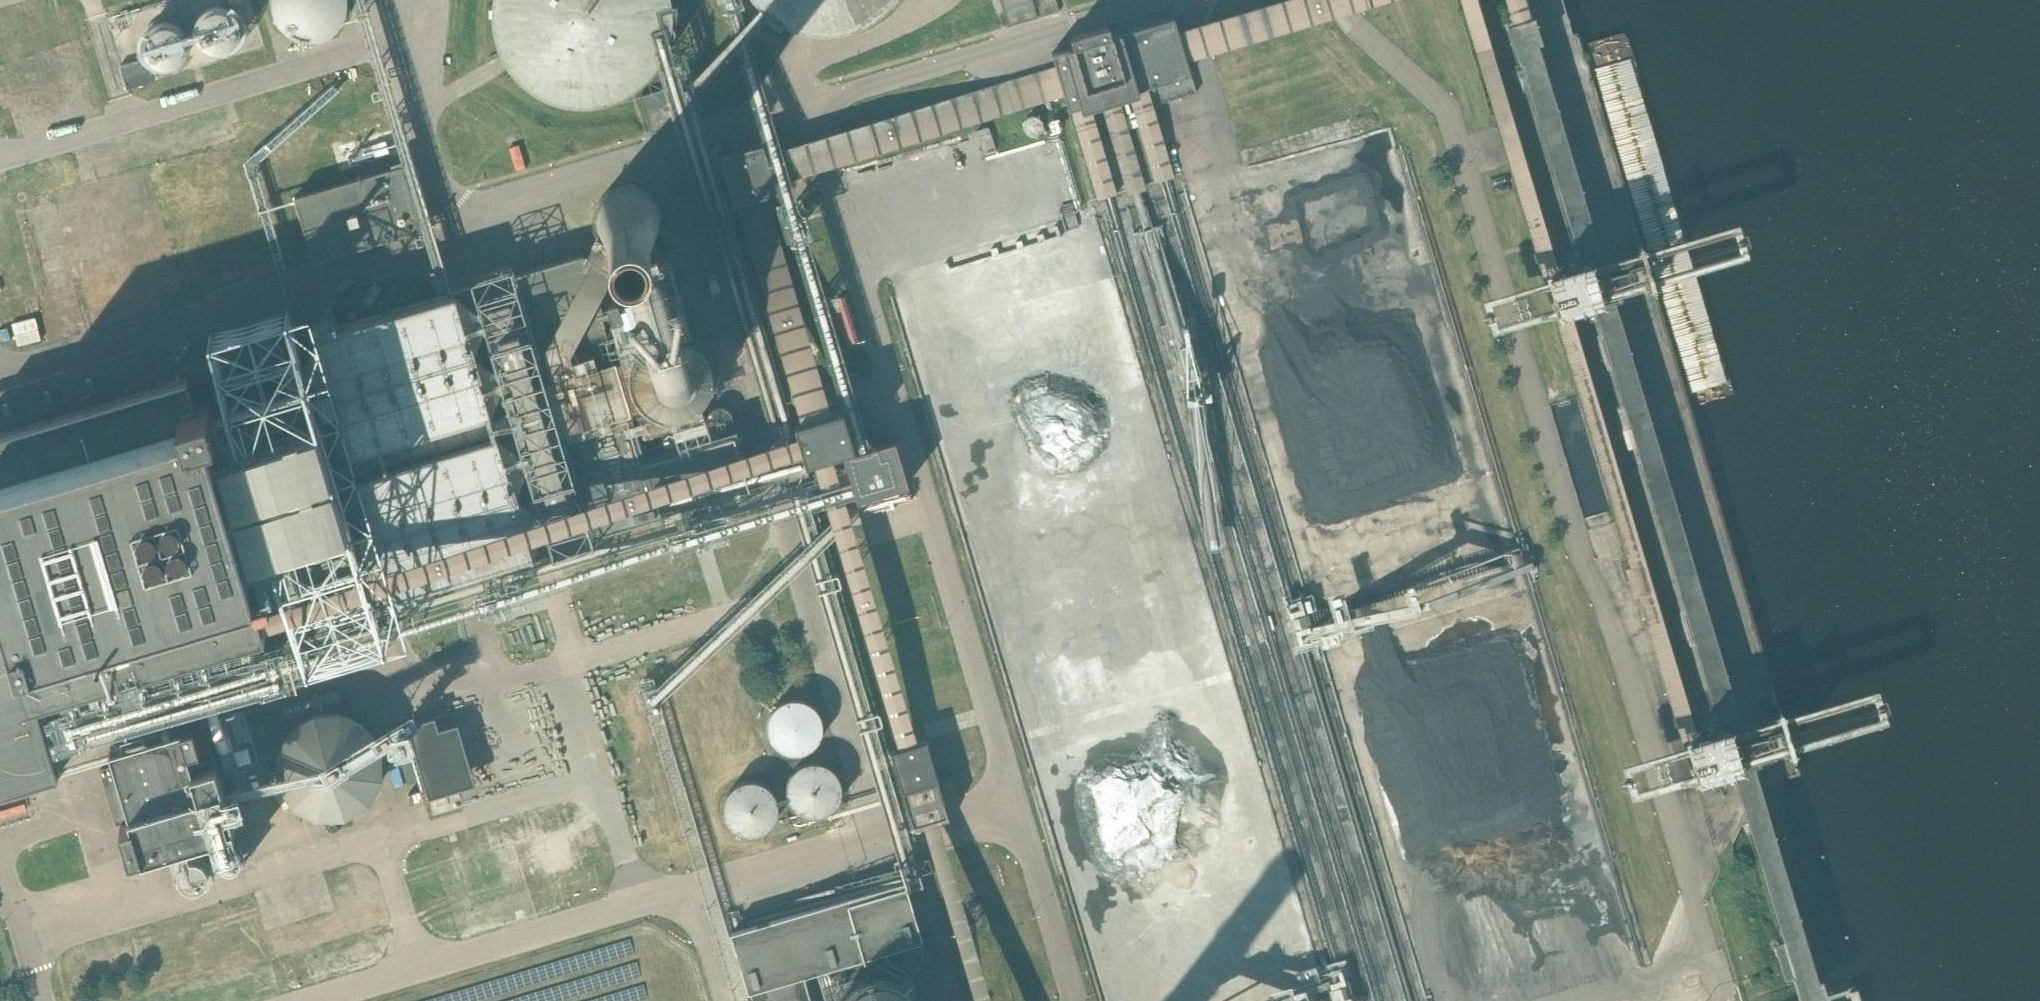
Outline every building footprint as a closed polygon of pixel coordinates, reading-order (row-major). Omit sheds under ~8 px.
[(347,13),(346,5),(344,0),(271,0),(269,5),(268,12),(268,20),(270,27),(273,34),(277,40),(283,45),(289,49),(296,52),(303,54),(311,54),(318,52),(325,50),(332,46),(337,41),(342,34),(345,28),(347,20),(347,13)] [(672,19),(670,2),(670,0),(494,0),(492,14),(492,31),(496,48),(503,64),(512,78),(524,90),(538,100),(554,106),(571,110),(588,111),(605,108),(621,102),(636,93),(649,81),(659,68),(667,52),(671,36),(672,19)] [(757,1),(769,13),(782,22),(798,29),(814,32),(831,33),(848,30),(864,24),(878,16),(891,4),(894,0),(756,0),(757,1)] [(1008,26),(1038,17),(1033,0),(1000,0),(1008,26)] [(1039,16),(1059,11),(1056,0),(1035,0),(1039,16)] [(243,35),(244,30),(243,26),(241,21),(239,17),(236,14),(233,11),(229,9),(224,7),(220,7),(215,7),(210,9),(206,11),(203,14),(200,17),(197,21),(196,25),(195,30),(195,34),(196,39),(198,43),(201,47),(204,50),(208,53),(212,54),(217,55),(221,55),(226,55),(230,53),(234,50),(237,47),(240,44),(242,39),(243,35)] [(1056,66),(993,84),(1002,114),(1064,95),(1068,109),(1070,108),(1097,199),(1116,193),(1089,102),(1099,99),(1126,191),(1145,185),(1118,94),(1127,91),(1155,182),(1173,177),(1147,85),(1153,104),(1196,91),(1173,16),(1111,35),(1108,25),(1070,36),(1073,46),(1052,53),(1056,66)] [(188,52),(189,47),(188,42),(186,38),(184,34),(181,30),(178,28),(174,25),(169,24),(165,24),(160,24),(155,25),(151,27),(148,30),(145,34),(142,38),(141,42),(140,46),(140,51),(141,56),(143,60),(146,64),(149,67),(153,69),(157,71),(162,72),(166,72),(171,71),(175,69),(179,67),(182,64),(185,60),(187,56),(188,52)] [(140,59),(120,65),(128,89),(152,82),(148,68),(144,69),(140,59)] [(669,87),(639,96),(651,134),(681,125),(669,87)] [(697,109),(687,112),(690,122),(700,119),(697,109)] [(762,143),(719,156),(734,204),(777,191),(762,143)] [(403,167),(295,198),(314,261),(421,229),(403,167)] [(663,229),(664,218),(662,207),(655,197),(646,190),(635,187),(624,188),(614,192),(606,200),(601,210),(599,221),(602,232),(608,242),(617,248),(628,252),(639,251),(650,246),(658,239),(663,229)] [(668,248),(620,262),(639,326),(687,312),(668,248)] [(451,282),(454,291),(315,332),(352,454),(379,446),(385,465),(357,473),(393,595),(532,554),(534,562),(596,544),(593,535),(661,515),(657,501),(749,474),(736,429),(681,445),(675,425),(656,431),(662,451),(644,456),(639,440),(583,253),(515,273),(512,264),(451,282)] [(59,773),(45,725),(276,656),(256,587),(361,556),(310,383),(213,412),(210,399),(196,403),(188,376),(151,387),(139,349),(0,390),(0,428),(1,431),(0,432),(0,791),(59,773)] [(842,408),(794,423),(805,462),(854,447),(842,408)] [(894,439),(843,454),(856,499),(907,484),(894,439)] [(820,740),(822,730),(820,720),(814,712),(806,706),(796,703),(786,705),(777,710),(770,717),(767,727),(767,737),(771,746),(778,754),(787,758),(797,759),(807,756),(815,749),(820,740)] [(434,716),(406,725),(428,798),(455,789),(434,716)] [(200,746),(193,723),(111,746),(132,818),(119,822),(129,856),(211,831),(217,853),(237,846),(229,822),(233,821),(215,759),(191,766),(186,750),(200,746)] [(926,740),(890,751),(908,809),(943,799),(926,740)] [(841,802),(843,792),(841,782),(835,774),(827,768),(817,765),(807,767),(798,771),(791,779),(788,789),(788,799),(792,808),(799,816),(808,820),(818,821),(828,818),(836,811),(841,802)] [(775,824),(777,814),(775,804),(770,795),(762,789),(752,786),(741,787),(732,791),(725,799),(721,809),(721,819),(725,829),(732,836),(741,841),(752,842),(762,839),(770,833),(775,824)] [(730,932),(748,991),(750,990),(754,1000),(811,1000),(803,975),(922,939),(904,881),(730,932)]
